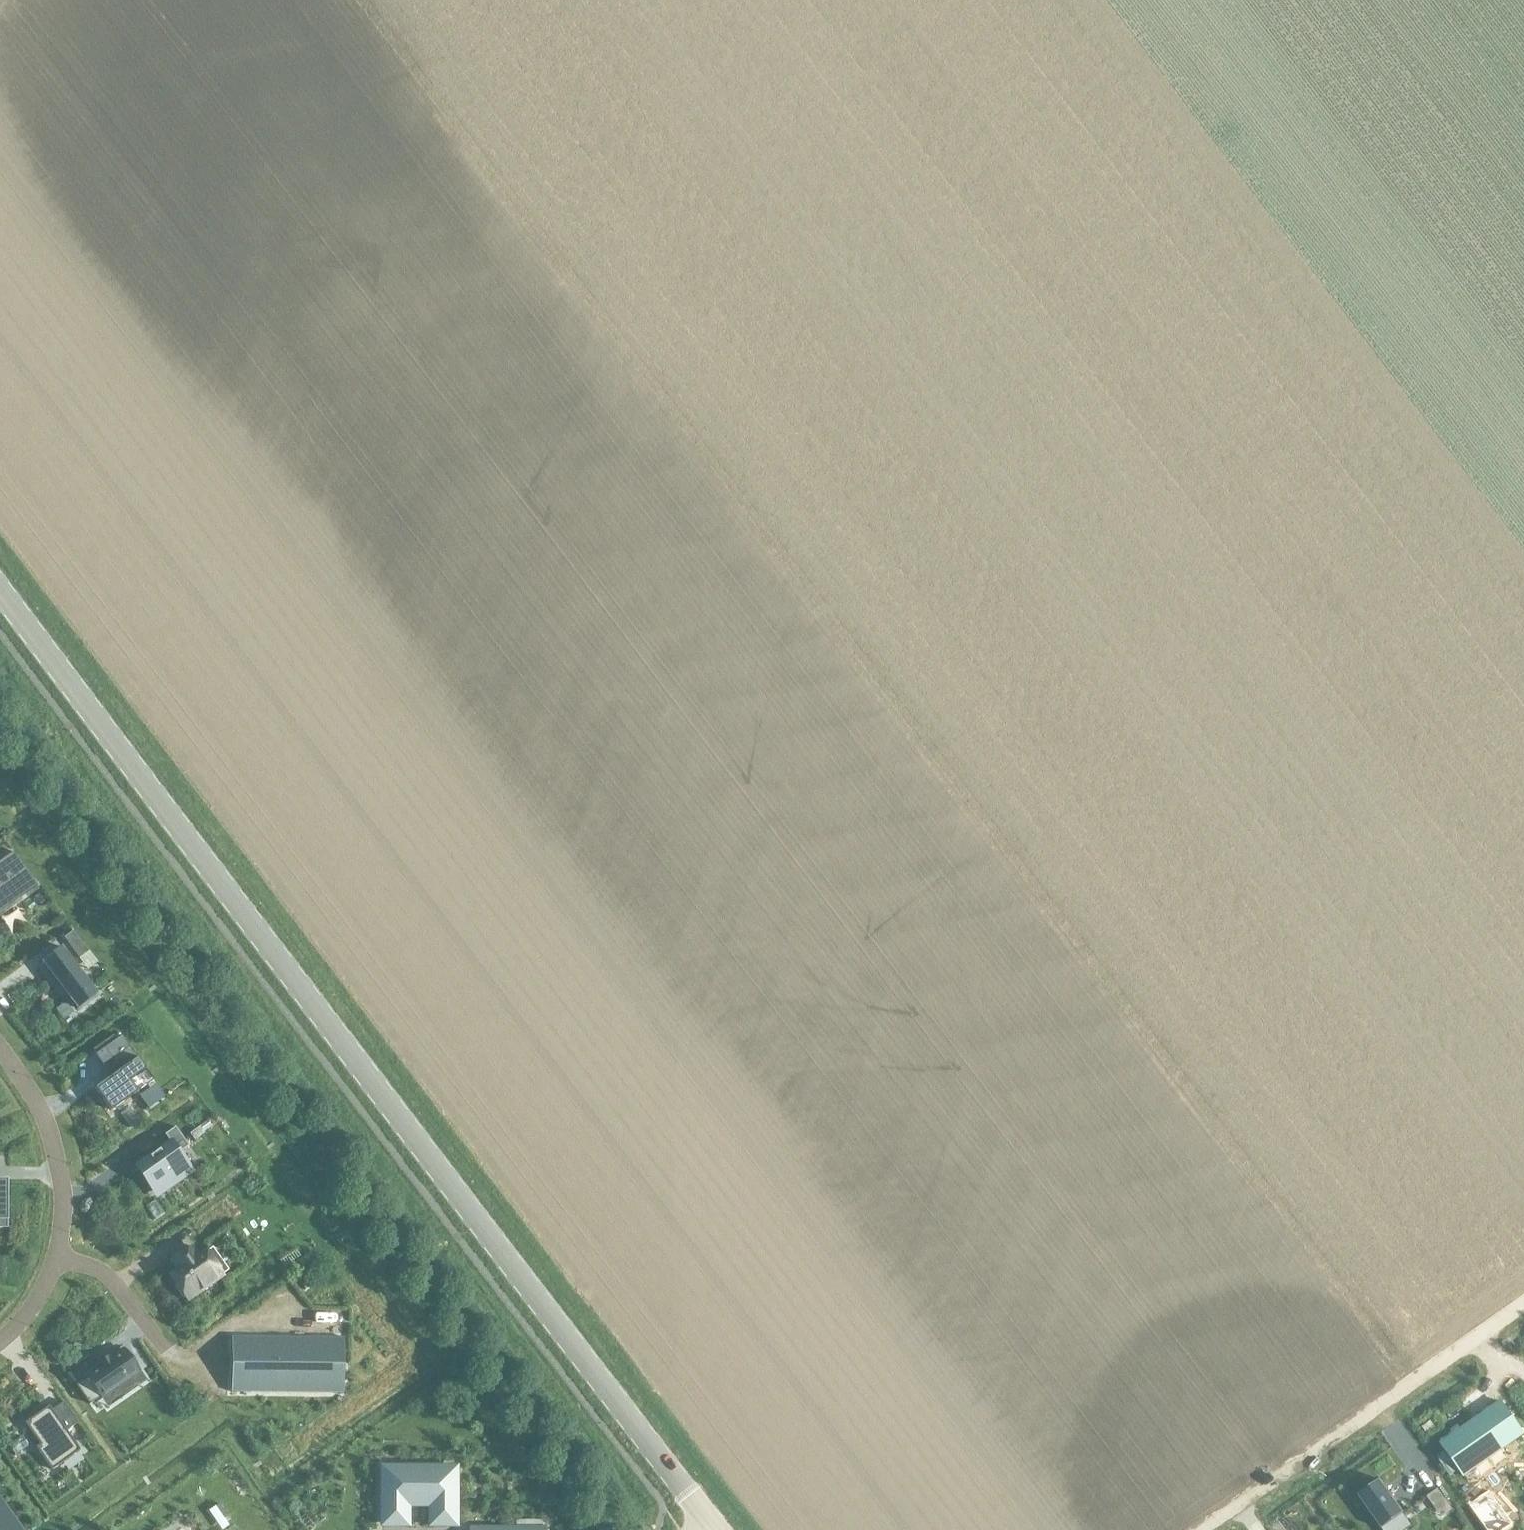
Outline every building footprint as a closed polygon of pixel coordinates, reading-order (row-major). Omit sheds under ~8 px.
[(38,885),(14,852),(0,862),(0,912),(38,885)] [(98,994),(61,946),(42,961),(78,1008),(98,994)] [(120,1070),(95,1088),(111,1110),(154,1081),(122,1035),(96,1053),(105,1065),(113,1059),(120,1070)] [(207,1119),(199,1124),(202,1128),(210,1123),(207,1119)] [(200,1126),(190,1133),(195,1139),(205,1133),(200,1126)] [(171,1142),(161,1150),(160,1149),(150,1156),(151,1157),(137,1166),(154,1190),(188,1166),(179,1153),(189,1146),(176,1127),(165,1134),(171,1142)] [(229,1270),(213,1247),(199,1257),(192,1247),(173,1261),(180,1270),(172,1276),(178,1285),(176,1286),(184,1298),(186,1296),(188,1299),(229,1270)] [(232,1336),(232,1383),(336,1384),(336,1363),(344,1363),(344,1337),(288,1336),(288,1343),(281,1343),(281,1336),(232,1336)] [(88,1377),(77,1385),(90,1404),(101,1396),(103,1398),(115,1389),(121,1397),(134,1388),(128,1380),(141,1371),(124,1348),(113,1356),(112,1354),(96,1365),(98,1367),(87,1375),(88,1377)] [(50,1405),(25,1422),(40,1444),(36,1447),(52,1470),(81,1450),(67,1430),(79,1422),(64,1402),(53,1410),(50,1405)] [(1502,1402),(1442,1445),(1464,1475),(1523,1433),(1502,1402)] [(1510,1465),(1523,1489),(1523,1457),(1510,1465)] [(384,1468),(384,1524),(408,1524),(408,1504),(432,1504),(432,1524),(456,1524),(456,1468),(384,1468)] [(1358,1495),(1381,1528),(1404,1512),(1381,1479),(1358,1495)] [(1439,1489),(1429,1496),(1436,1505),(1446,1498),(1439,1489)] [(26,1529),(0,1493),(0,1529),(26,1529)] [(1287,1521),(1268,1529),(1291,1529),(1287,1521)]
